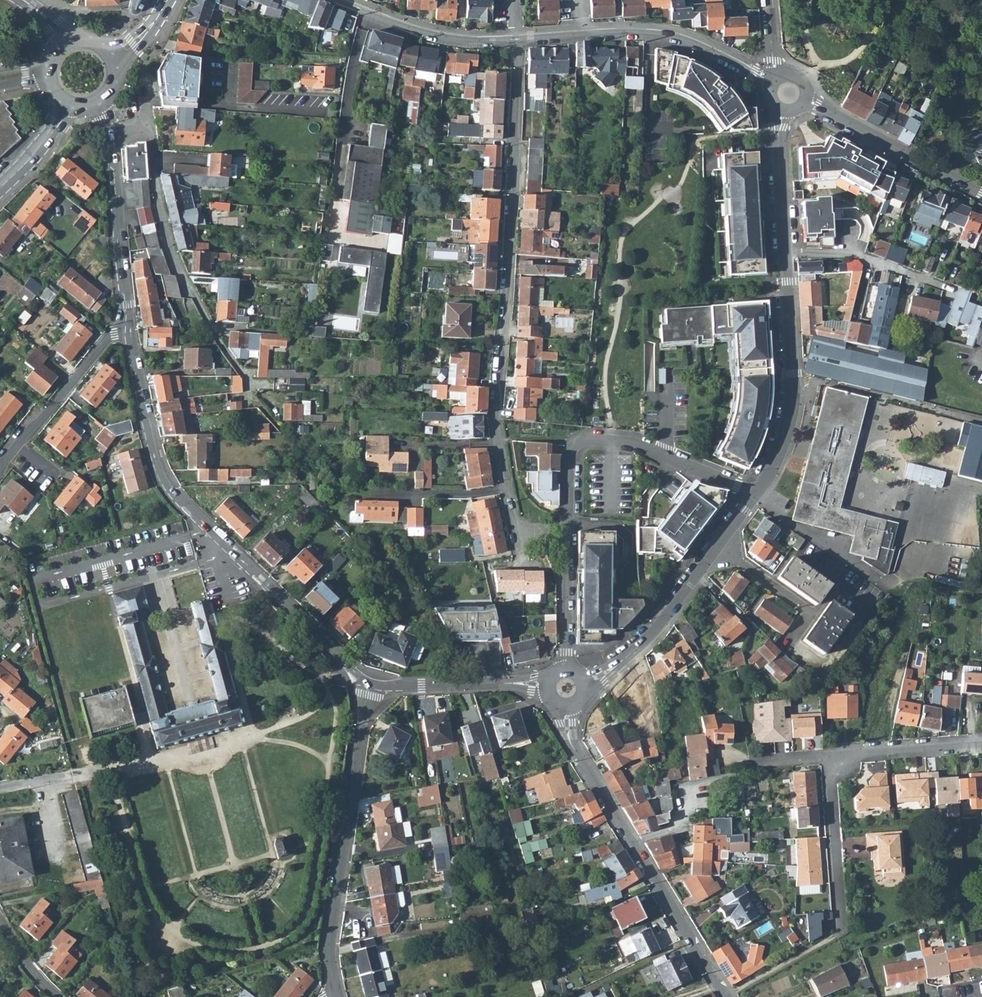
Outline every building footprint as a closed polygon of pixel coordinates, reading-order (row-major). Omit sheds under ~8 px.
[(138,10),(144,0),(130,0),(129,4),(129,7),(129,9),(131,11),(133,12),(135,12),(137,11),(138,10)] [(211,13),(212,8),(218,9),(223,11),(223,10),(226,10),(227,7),(217,4),(201,0),(191,0),(184,22),(206,28),(211,13)] [(217,4),(227,7),(232,9),(233,9),(235,3),(236,0),(218,0),(217,4)] [(259,2),(267,5),(276,8),(279,0),(259,0),(259,2)] [(317,2),(311,0),(284,0),(282,6),(311,18),(312,17),(317,2)] [(455,0),(436,0),(436,19),(455,19),(455,0)] [(466,17),(479,17),(480,21),(490,20),(492,0),(467,0),(466,17)] [(558,19),(557,0),(537,0),(537,19),(558,19)] [(613,0),(589,0),(590,16),(614,15),(613,0)] [(622,15),(644,13),(644,7),(644,0),(621,0),(622,15)] [(670,19),(691,17),(690,6),(682,6),(682,0),(669,0),(670,7),(670,19)] [(710,3),(709,0),(704,0),(704,3),(706,23),(706,28),(722,27),(722,34),(746,34),(745,15),(722,16),(721,1),(710,3)] [(328,31),(330,25),(325,23),(331,8),(317,2),(312,17),(311,18),(308,28),(328,31)] [(690,6),(691,17),(691,24),(706,23),(704,3),(690,4),(690,6)] [(276,8),(267,5),(264,13),(278,18),(281,10),(276,8)] [(163,48),(196,57),(204,33),(218,37),(219,30),(207,28),(206,28),(184,22),(181,34),(178,33),(176,41),(168,39),(163,48)] [(397,59),(396,59),(402,40),(371,32),(366,50),(362,49),(358,63),(366,65),(367,63),(388,69),(388,67),(395,69),(397,59)] [(587,43),(575,44),(575,62),(575,68),(588,69),(595,70),(599,73),(594,78),(604,86),(616,75),(624,75),(625,53),(617,53),(617,48),(609,48),(605,46),(588,45),(587,43)] [(567,44),(567,50),(547,49),(546,74),(568,74),(568,62),(575,62),(575,44),(567,44)] [(402,46),(399,66),(406,67),(405,73),(404,76),(407,76),(406,83),(407,83),(405,96),(409,97),(409,101),(410,101),(408,123),(415,124),(418,99),(420,88),(412,86),(413,78),(414,71),(417,48),(402,46)] [(638,47),(625,47),(625,53),(624,75),(624,78),(632,79),(633,68),(637,69),(638,47)] [(445,72),(447,53),(417,48),(414,71),(426,72),(444,75),(445,72)] [(665,50),(654,48),(653,81),(665,83),(665,81),(673,85),(679,87),(684,89),(697,96),(702,100),(709,107),(711,110),(707,112),(718,132),(727,127),(729,132),(755,130),(754,109),(745,109),(741,103),(737,96),(730,88),(725,82),(721,86),(717,82),(721,78),(714,73),(706,68),(696,63),(689,60),(680,57),(672,55),(673,52),(665,50)] [(528,49),(528,73),(540,73),(546,74),(547,49),(528,49)] [(445,72),(466,75),(466,72),(469,73),(469,78),(468,85),(471,86),(471,88),(466,87),(464,99),(473,100),(473,98),(475,89),(475,79),(476,72),(477,57),(461,55),(447,53),(445,72)] [(199,60),(165,55),(157,72),(166,73),(164,96),(165,99),(197,101),(199,60)] [(253,63),(239,62),(237,101),(255,102),(266,90),(251,89),(253,63)] [(312,87),(312,88),(333,89),(334,68),(299,66),(298,69),(301,69),(301,73),(305,73),(313,73),(312,87)] [(393,79),(395,69),(388,67),(388,69),(387,78),(393,79)] [(642,69),(637,69),(637,79),(632,79),(624,78),(624,83),(642,84),(642,69)] [(414,71),(413,78),(424,80),(426,72),(414,71)] [(915,76),(926,82),(929,77),(918,71),(915,76)] [(503,100),(504,74),(476,72),(475,79),(482,79),(482,78),(485,78),(484,90),(484,99),(503,100)] [(305,87),(312,87),(313,73),(305,73),(301,73),(300,84),(305,84),(305,87)] [(412,86),(420,88),(418,99),(425,100),(426,89),(423,89),(424,80),(413,78),(412,86)] [(841,106),(853,112),(862,94),(855,90),(858,84),(856,83),(857,80),(855,79),(849,90),(841,106)] [(437,84),(435,104),(441,104),(442,96),(443,84),(442,84),(442,82),(440,81),(439,84),(437,84)] [(910,86),(901,104),(903,106),(915,83),(912,82),(910,86)] [(853,112),(865,119),(874,100),(877,95),(872,92),(869,98),(862,94),(853,112)] [(889,100),(876,125),(887,131),(896,113),(890,109),(893,102),(894,102),(898,95),(893,92),(889,100)] [(865,119),(876,125),(889,100),(884,97),(881,104),(874,100),(865,119)] [(196,109),(197,101),(165,99),(160,98),(161,106),(183,108),(196,109)] [(484,99),(480,98),(479,125),(483,125),(502,126),(503,100),(484,99)] [(0,157),(18,141),(5,101),(0,102),(0,157)] [(922,118),(929,105),(930,103),(926,101),(918,116),(922,118)] [(887,131),(898,137),(907,119),(908,118),(902,115),(904,112),(906,107),(903,106),(901,104),(896,113),(887,131)] [(183,108),(182,112),(176,112),(174,143),(201,145),(204,115),(196,114),(196,109),(183,108)] [(907,119),(918,125),(921,120),(909,115),(908,118),(907,119)] [(468,117),(457,116),(457,124),(467,124),(468,117)] [(907,119),(898,137),(909,143),(918,125),(907,119)] [(381,167),(386,126),(370,124),(367,147),(350,145),(348,162),(381,167)] [(482,138),(501,139),(502,126),(483,125),(482,138)] [(967,140),(967,141),(978,161),(980,162),(981,161),(981,132),(967,140)] [(883,201),(894,173),(881,168),(884,163),(877,159),(875,163),(857,153),(858,152),(849,147),(846,152),(837,147),(839,143),(827,137),(821,149),(819,147),(799,149),(801,181),(836,179),(837,176),(883,201)] [(528,148),(543,149),(543,139),(529,138),(528,148)] [(978,161),(967,141),(966,141),(964,143),(963,145),(962,148),(961,150),(961,154),(963,158),(965,160),(968,161),(970,162),(974,162),(976,162),(978,161)] [(125,147),(125,148),(127,181),(130,180),(146,179),(150,179),(147,142),(136,144),(135,146),(125,147)] [(500,167),(501,146),(467,144),(467,149),(481,149),(481,148),(483,148),(483,156),(488,156),(487,166),(500,167)] [(543,156),(543,149),(528,148),(528,156),(543,156)] [(756,150),(720,152),(721,169),(757,167),(756,150)] [(183,174),(208,176),(227,177),(229,155),(209,154),(208,168),(198,167),(198,166),(173,164),(173,174),(183,174)] [(528,156),(528,163),(542,164),(543,156),(528,156)] [(97,184),(67,160),(55,175),(85,199),(97,184)] [(376,204),(381,167),(348,162),(343,199),(376,204)] [(527,172),(542,172),(542,164),(528,163),(527,172)] [(757,167),(721,169),(722,185),(727,184),(729,216),(724,216),(726,247),(731,246),(732,262),(727,262),(728,277),(764,275),(763,260),(759,260),(758,245),(762,244),(761,229),(757,230),(755,210),(760,210),(759,203),(756,203),(756,198),(755,199),(754,182),(758,182),(757,167)] [(487,170),(484,170),(482,189),(482,190),(499,191),(500,171),(487,170)] [(527,172),(527,179),(542,180),(542,172),(527,172)] [(910,180),(894,173),(883,201),(879,213),(882,214),(883,211),(884,211),(887,204),(890,198),(901,202),(902,202),(910,180)] [(183,174),(182,183),(229,187),(230,178),(227,177),(208,176),(183,174)] [(193,208),(189,187),(177,184),(175,177),(160,176),(167,204),(180,200),(183,210),(193,208)] [(146,179),(130,180),(136,209),(149,207),(146,179)] [(542,180),(527,179),(526,187),(542,188),(542,180)] [(618,195),(619,189),(619,184),(601,184),(601,194),(603,194),(618,195)] [(54,199),(39,187),(15,217),(30,229),(36,221),(54,199)] [(542,189),(542,188),(526,187),(526,195),(541,196),(542,189)] [(526,195),(524,195),(522,229),(557,232),(559,213),(549,212),(551,190),(542,189),(541,196),(526,195)] [(939,219),(946,200),(937,196),(936,198),(922,193),(915,213),(929,218),(933,219),(930,225),(936,228),(939,219)] [(471,203),(470,220),(497,221),(498,202),(478,201),(476,201),(476,195),(457,194),(457,202),(471,203)] [(793,194),(794,203),(802,202),(802,194),(793,194)] [(887,204),(898,208),(901,202),(890,198),(887,204)] [(167,204),(172,228),(186,225),(184,216),(194,213),(193,208),(183,210),(180,200),(167,204)] [(376,204),(349,200),(344,232),(371,236),(372,231),(375,215),(375,207),(376,204)] [(939,219),(963,228),(968,212),(969,209),(956,204),(956,203),(946,200),(939,219)] [(979,203),(973,200),(970,207),(975,209),(977,207),(979,203)] [(816,205),(803,205),(804,222),(805,222),(805,229),(804,229),(805,241),(806,241),(806,245),(820,245),(820,248),(834,249),(832,217),(831,217),(829,201),(816,202),(816,205)] [(153,223),(149,207),(136,209),(140,225),(153,223)] [(96,220),(84,211),(79,217),(91,226),(96,220)] [(981,227),(981,214),(979,213),(978,216),(968,212),(963,228),(957,242),(960,243),(962,240),(970,243),(969,246),(974,248),(981,227)] [(197,225),(194,213),(184,216),(186,225),(197,225)] [(375,215),(372,231),(387,233),(390,217),(380,215),(375,215)] [(25,235),(30,229),(15,217),(10,223),(7,220),(0,229),(0,254),(3,256),(22,232),(25,235)] [(473,228),(478,228),(477,241),(477,242),(496,243),(497,221),(470,220),(443,219),(442,226),(473,228)] [(36,221),(30,229),(39,236),(45,228),(36,221)] [(142,234),(142,235),(155,232),(153,223),(140,225),(142,234)] [(172,228),(176,241),(179,251),(192,252),(210,253),(210,249),(207,249),(208,245),(199,244),(197,225),(186,225),(172,228)] [(522,229),(521,251),(540,252),(541,243),(541,234),(546,234),(546,238),(549,238),(557,238),(561,238),(562,232),(557,232),(522,229)] [(142,235),(146,247),(146,248),(160,249),(155,232),(142,235)] [(388,252),(402,253),(404,234),(390,233),(388,252)] [(135,235),(138,249),(146,247),(142,235),(142,234),(135,235)] [(600,235),(588,234),(587,242),(599,243),(600,235)] [(875,247),(876,248),(873,254),(885,258),(890,244),(878,239),(875,247)] [(324,243),(322,259),(330,260),(333,245),(324,243)] [(426,243),(424,267),(433,268),(435,243),(426,243)] [(521,251),(521,254),(547,256),(547,250),(547,249),(548,249),(549,244),(541,243),(540,252),(521,251)] [(900,264),(906,250),(890,244),(885,258),(900,264)] [(338,245),(336,261),(366,266),(359,310),(375,313),(384,252),(338,245)] [(495,272),(496,246),(477,245),(475,245),(473,270),(495,272)] [(192,252),(191,273),(209,274),(210,265),(212,265),(213,258),(216,258),(218,260),(230,261),(230,254),(210,253),(192,252)] [(935,258),(927,256),(922,270),(929,273),(935,258)] [(919,258),(915,269),(920,271),(924,260),(919,258)] [(145,260),(134,261),(134,272),(135,279),(151,276),(145,260)] [(839,272),(852,272),(861,271),(863,265),(859,261),(848,260),(848,264),(838,264),(839,272)] [(520,261),(519,274),(565,277),(565,267),(531,265),(531,261),(520,261)] [(798,275),(815,274),(820,273),(820,263),(820,261),(797,263),(798,275)] [(585,278),(596,279),(597,266),(586,265),(585,278)] [(98,292),(68,269),(57,283),(86,306),(87,305),(95,311),(103,300),(97,294),(98,292)] [(494,291),(495,272),(473,270),(472,288),(457,287),(457,289),(449,288),(449,294),(479,296),(480,290),(494,291)] [(855,295),(860,275),(861,271),(852,272),(848,294),(855,295)] [(961,282),(964,274),(959,272),(956,279),(961,282)] [(815,274),(798,275),(800,307),(820,306),(819,281),(815,281),(815,274)] [(169,275),(160,275),(162,283),(177,283),(175,276),(169,275)] [(855,295),(853,302),(858,304),(866,276),(860,275),(855,295)] [(158,302),(155,285),(152,286),(151,276),(144,278),(135,279),(140,306),(158,302)] [(237,303),(237,301),(238,283),(219,281),(219,278),(190,277),(193,283),(212,284),(219,284),(218,290),(218,301),(237,303)] [(520,277),(519,306),(537,307),(551,308),(552,302),(542,301),(544,278),(520,277)] [(41,287),(29,278),(23,286),(35,295),(41,287)] [(164,290),(179,291),(177,283),(162,283),(164,290)] [(886,342),(889,330),(898,288),(879,284),(869,326),(848,322),(843,341),(885,349),(886,342)] [(26,306),(35,295),(23,286),(14,297),(26,306)] [(47,288),(41,295),(47,300),(53,293),(47,288)] [(940,303),(952,308),(957,296),(942,291),(940,303)] [(913,296),(908,317),(935,323),(940,303),(913,296)] [(218,301),(216,321),(248,323),(248,320),(245,320),(246,310),(236,309),(237,303),(218,301)] [(140,306),(144,328),(146,328),(162,325),(163,328),(170,328),(169,319),(161,320),(161,316),(165,316),(164,309),(160,309),(158,302),(140,306)] [(766,323),(764,303),(665,310),(667,326),(663,326),(664,344),(699,342),(698,338),(703,337),(704,341),(714,340),(713,336),(735,334),(737,355),(739,355),(740,360),(737,360),(738,371),(737,380),(740,380),(740,385),(737,385),(737,389),(736,396),(735,401),(735,406),(734,411),(733,415),(731,423),(729,429),(727,433),(724,440),(722,444),(721,447),(719,450),(718,453),(720,454),(718,458),(746,469),(752,457),(753,458),(755,453),(756,451),(760,442),(762,434),(761,434),(765,419),(767,408),(768,408),(770,397),(770,386),(770,384),(769,384),(767,352),(769,352),(767,323),(766,323)] [(445,325),(442,326),(442,336),(468,338),(470,305),(446,304),(445,325)] [(553,313),(563,314),(563,308),(551,308),(537,307),(519,306),(518,326),(517,336),(540,338),(540,327),(537,327),(538,315),(553,315),(553,313)] [(804,334),(843,341),(848,322),(842,321),(840,329),(822,326),(820,306),(800,307),(802,334),(804,334)] [(56,350),(71,362),(93,336),(78,324),(56,350)] [(313,327),(312,336),(325,337),(325,327),(313,327)] [(163,328),(146,328),(146,346),(170,348),(170,346),(176,346),(176,338),(171,337),(171,328),(170,328),(163,328)] [(946,342),(973,348),(975,343),(978,334),(950,328),(946,342)] [(886,342),(893,344),(896,331),(889,330),(886,342)] [(228,348),(236,358),(246,359),(248,340),(259,341),(260,334),(229,332),(228,348)] [(208,334),(195,337),(197,345),(210,341),(208,334)] [(259,341),(257,377),(310,378),(310,373),(296,373),(296,371),(266,370),(267,345),(285,346),(286,335),(260,334),(259,341)] [(402,342),(418,343),(419,336),(402,335),(402,342)] [(703,337),(698,338),(699,342),(699,346),(714,344),(714,340),(704,341),(703,337)] [(539,352),(533,351),(534,342),(517,341),(516,358),(552,360),(553,352),(539,352)] [(36,348),(26,361),(35,369),(26,380),(42,394),(56,377),(41,364),(46,356),(36,348)] [(209,351),(185,350),(184,369),(214,369),(215,362),(212,362),(212,357),(209,357),(209,351)] [(447,363),(454,364),(453,386),(471,387),(472,378),(474,379),(476,353),(447,351),(447,363)] [(558,390),(559,379),(539,378),(540,365),(558,366),(559,360),(552,360),(516,358),(515,388),(517,388),(541,389),(558,390)] [(924,363),(894,358),(888,387),(918,393),(924,363)] [(454,364),(447,363),(446,386),(453,386),(454,364)] [(119,377),(104,365),(80,394),(95,405),(119,377)] [(230,369),(216,368),(216,375),(230,376),(230,369)] [(183,376),(152,375),(158,403),(171,400),(170,392),(182,391),(181,383),(183,383),(183,376)] [(233,392),(243,392),(242,375),(233,375),(233,392)] [(575,391),(584,391),(585,382),(576,382),(575,391)] [(466,400),(486,401),(487,388),(471,387),(453,386),(446,386),(438,385),(437,398),(466,400)] [(868,398),(826,386),(790,520),(853,537),(849,553),(863,558),(862,561),(884,575),(887,573),(893,550),(890,548),(895,528),(907,531),(918,489),(909,487),(906,486),(896,524),(840,510),(856,445),(868,398)] [(513,409),(512,419),(533,421),(533,408),(534,408),(535,398),(541,399),(541,389),(517,388),(516,409),(513,409)] [(21,404),(6,392),(0,399),(0,430),(21,404)] [(158,403),(160,414),(180,410),(181,415),(196,413),(193,397),(178,399),(171,400),(158,403)] [(452,413),(486,414),(486,401),(466,400),(465,408),(452,408),(452,413)] [(302,404),(284,403),(283,420),(322,422),(323,415),(310,414),(310,401),(302,401),(302,404)] [(160,414),(161,418),(181,415),(180,410),(160,414)] [(74,418),(66,411),(44,439),(65,456),(84,430),(72,420),(74,418)] [(963,420),(938,413),(931,437),(957,444),(963,422),(963,420)] [(179,435),(189,434),(195,434),(194,428),(192,428),(191,418),(181,419),(181,415),(161,418),(164,435),(176,435),(179,435)] [(451,437),(451,439),(482,438),(482,416),(450,417),(450,425),(452,425),(461,424),(461,433),(452,433),(450,433),(451,437)] [(132,431),(129,418),(103,425),(105,427),(116,435),(132,431)] [(963,422),(957,444),(956,445),(964,447),(957,476),(981,482),(981,428),(963,422)] [(261,424),(246,425),(247,433),(254,433),(262,433),(261,424)] [(452,433),(461,433),(461,424),(452,425),(452,433)] [(105,427),(96,438),(107,447),(116,435),(105,427)] [(180,443),(184,442),(185,451),(187,451),(187,459),(188,469),(198,469),(205,469),(204,461),(209,460),(209,452),(212,451),(212,442),(217,442),(216,434),(207,434),(195,434),(189,434),(179,435),(180,443)] [(366,453),(381,453),(381,471),(408,472),(409,453),(389,452),(390,436),(366,436),(366,453)] [(550,454),(551,444),(526,442),(524,456),(534,457),(537,458),(537,472),(556,472),(559,472),(559,464),(559,463),(559,462),(559,459),(560,457),(560,455),(556,454),(550,454)] [(486,449),(463,449),(469,476),(465,477),(467,490),(493,486),(486,449)] [(146,488),(135,450),(117,455),(128,492),(146,488)] [(381,471),(381,453),(366,453),(366,471),(381,471)] [(83,464),(86,470),(100,464),(97,458),(83,464)] [(310,468),(311,480),(318,480),(318,468),(310,468)] [(198,469),(198,481),(217,481),(217,476),(227,476),(252,476),(252,469),(205,469),(198,469)] [(556,482),(556,472),(537,472),(527,472),(527,483),(532,483),(532,492),(541,501),(549,502),(549,506),(559,506),(559,484),(555,484),(555,482),(556,482)] [(90,489),(75,477),(54,503),(69,515),(90,489)] [(11,480),(0,493),(0,508),(4,504),(17,515),(31,497),(11,480)] [(655,528),(636,528),(636,535),(636,542),(637,550),(640,550),(640,553),(652,553),(652,548),(659,548),(659,553),(669,553),(672,549),(681,556),(701,531),(699,526),(703,522),(706,524),(725,500),(721,498),(724,490),(709,484),(700,480),(690,493),(685,488),(672,505),(671,504),(659,518),(661,519),(655,528)] [(300,498),(319,518),(325,511),(307,491),(300,498)] [(215,511),(243,538),(256,525),(249,518),(228,497),(215,511)] [(481,535),(502,531),(495,498),(472,503),(474,513),(476,513),(481,535)] [(397,503),(357,501),(356,514),(364,515),(363,520),(397,521),(397,503)] [(422,529),(422,507),(406,507),(407,529),(422,529)] [(474,513),(471,514),(476,536),(481,535),(476,513),(474,513)] [(259,522),(252,515),(249,518),(256,525),(259,522)] [(778,531),(762,520),(752,535),(757,539),(767,546),(778,531)] [(345,531),(340,526),(335,531),(340,537),(345,531)] [(430,536),(435,536),(445,535),(445,526),(430,526),(430,536)] [(484,556),(505,551),(502,531),(481,535),(483,550),(475,550),(475,555),(484,556)] [(578,553),(578,565),(582,565),(582,553),(593,553),(593,546),(613,546),(614,531),(578,531),(578,545),(578,553)] [(279,543),(270,534),(254,549),(272,566),(287,551),(287,550),(279,543)] [(475,550),(483,550),(481,535),(476,536),(473,537),(472,537),(475,550)] [(791,547),(797,551),(805,540),(799,537),(791,547)] [(279,543),(287,550),(291,545),(284,538),(279,543)] [(748,553),(761,562),(771,549),(767,546),(757,539),(748,553)] [(577,629),(577,643),(589,644),(589,640),(600,640),(600,635),(600,631),(619,630),(624,627),(643,605),(643,603),(642,600),(608,599),(608,584),(609,569),(613,569),(613,546),(593,546),(593,553),(582,553),(582,565),(578,565),(578,572),(582,572),(582,583),(582,599),(578,599),(577,614),(582,614),(582,629),(577,629)] [(321,566),(303,549),(285,568),(293,576),(294,574),(304,584),(321,566)] [(464,549),(439,550),(439,562),(465,562),(464,549)] [(669,553),(678,560),(681,556),(672,549),(669,553)] [(324,571),(330,576),(345,560),(340,555),(324,571)] [(539,563),(539,556),(527,556),(526,556),(526,564),(539,563)] [(791,560),(777,579),(807,600),(815,606),(822,595),(829,586),(791,560)] [(524,592),(524,570),(495,570),(497,593),(511,592),(524,592)] [(544,592),(544,570),(524,570),(524,592),(544,592)] [(721,590),(732,601),(747,582),(733,573),(721,590)] [(322,615),(337,600),(331,595),(324,588),(319,583),(304,597),(322,615)] [(324,588),(331,595),(334,593),(326,585),(324,588)] [(141,586),(112,594),(119,617),(117,617),(119,626),(122,625),(139,685),(146,713),(131,717),(123,689),(80,701),(89,734),(148,718),(156,749),(179,743),(220,731),(220,732),(243,726),(211,608),(209,601),(191,607),(199,638),(195,639),(197,646),(199,646),(203,659),(205,658),(218,703),(215,704),(214,700),(190,707),(170,712),(171,713),(166,714),(155,672),(156,672),(152,657),(150,657),(140,621),(150,618),(141,586)] [(390,610),(400,601),(391,588),(380,599),(390,610)] [(792,620),(763,600),(753,614),(782,634),(785,630),(792,620)] [(849,617),(829,603),(802,641),(822,655),(849,617)] [(348,607),(346,605),(330,622),(342,634),(345,632),(350,637),(364,623),(358,617),(361,613),(351,604),(348,607)] [(743,630),(732,617),(731,616),(720,604),(708,615),(719,628),(713,634),(723,646),(743,630)] [(482,607),(432,609),(433,609),(450,641),(460,641),(460,643),(486,642),(486,640),(500,639),(497,627),(495,618),(492,605),(482,607)] [(510,644),(506,626),(503,626),(502,618),(495,618),(497,627),(500,639),(501,646),(503,653),(510,652),(513,664),(546,657),(542,638),(510,644)] [(414,643),(416,638),(413,637),(416,631),(404,626),(392,622),(386,638),(376,634),(369,653),(393,662),(393,663),(405,667),(409,657),(414,643)] [(553,634),(553,637),(556,637),(556,623),(545,622),(546,634),(553,634)] [(688,624),(678,631),(684,640),(686,644),(693,653),(699,649),(692,640),(697,637),(688,624)] [(36,647),(37,645),(35,635),(28,637),(31,648),(36,647)] [(686,644),(684,640),(672,648),(674,650),(666,655),(665,659),(662,661),(656,665),(664,677),(670,673),(673,671),(675,673),(678,674),(687,668),(684,663),(695,656),(693,653),(686,644)] [(773,646),(768,641),(748,661),(751,664),(752,662),(758,668),(763,666),(766,664),(775,672),(772,675),(779,683),(792,670),(776,654),(778,652),(773,646)] [(414,643),(409,657),(416,660),(418,659),(422,648),(421,646),(414,643)] [(37,663),(42,662),(37,645),(36,647),(33,650),(35,660),(37,659),(37,663)] [(744,663),(741,651),(731,654),(733,661),(727,663),(728,663),(729,667),(744,663)] [(792,670),(795,667),(789,660),(779,651),(778,652),(776,654),(792,670)] [(11,677),(13,674),(15,672),(3,661),(0,664),(0,690),(11,677)] [(775,672),(766,664),(763,666),(772,675),(775,672)] [(656,665),(649,669),(653,680),(654,682),(668,683),(664,677),(656,665)] [(963,665),(962,673),(979,674),(979,667),(963,665)] [(703,668),(697,671),(704,680),(710,678),(703,668)] [(981,695),(981,674),(979,674),(962,673),(961,693),(981,695)] [(17,682),(11,677),(0,690),(0,693),(5,697),(1,702),(22,718),(24,715),(34,703),(14,686),(17,682)] [(894,722),(915,726),(920,705),(903,701),(905,693),(910,694),(912,688),(907,687),(909,680),(903,678),(901,687),(894,722)] [(837,695),(837,686),(827,686),(827,717),(856,717),(856,686),(849,686),(848,695),(837,695)] [(938,731),(949,731),(950,708),(956,708),(956,696),(947,695),(948,687),(941,686),(940,699),(939,708),(939,709),(938,731)] [(760,741),(783,739),(782,719),(782,707),(790,706),(789,700),(760,703),(757,704),(760,741)] [(938,731),(939,709),(933,708),(923,706),(919,727),(938,731)] [(523,729),(516,710),(491,718),(499,748),(525,740),(522,729),(523,729)] [(438,744),(437,740),(451,738),(446,713),(436,715),(437,718),(424,721),(428,746),(438,744)] [(703,733),(705,746),(711,745),(716,744),(731,742),(732,725),(714,724),(713,714),(700,716),(703,733)] [(20,724),(31,733),(42,730),(24,715),(22,718),(24,719),(20,724)] [(782,719),(783,739),(792,739),(790,718),(782,719)] [(499,777),(481,722),(461,728),(469,755),(480,751),(482,755),(479,757),(486,781),(499,777)] [(11,725),(0,739),(0,760),(4,764),(26,738),(11,725)] [(410,736),(389,726),(382,739),(385,740),(379,751),(397,760),(410,736)] [(608,726),(590,738),(602,757),(607,754),(620,746),(608,726)] [(686,756),(690,780),(704,778),(703,768),(704,768),(704,761),(703,753),(706,753),(705,746),(703,733),(683,736),(686,756)] [(602,775),(613,793),(631,787),(619,767),(630,760),(641,757),(641,758),(656,754),(651,737),(620,746),(607,754),(609,758),(604,760),(610,770),(602,775)] [(52,739),(39,743),(40,749),(53,747),(52,739)] [(385,740),(382,739),(377,750),(379,751),(385,740)] [(703,753),(704,761),(713,759),(711,745),(705,746),(706,753),(703,753)] [(720,774),(717,759),(713,759),(704,761),(704,768),(703,768),(704,778),(705,778),(720,774)] [(529,789),(539,786),(545,802),(568,796),(575,794),(571,784),(568,785),(561,767),(526,778),(529,789)] [(680,778),(678,767),(665,770),(666,771),(667,778),(668,778),(668,780),(680,778)] [(666,771),(656,774),(657,779),(667,778),(666,771)] [(936,796),(946,795),(946,799),(959,798),(958,794),(964,794),(964,795),(974,794),(974,791),(974,790),(973,788),(973,786),(971,784),(969,782),(967,781),(965,781),(964,780),(963,775),(947,776),(946,771),(934,772),(936,796)] [(888,809),(886,772),(874,773),(868,780),(869,788),(861,789),(854,798),(855,809),(858,811),(865,811),(868,808),(878,807),(882,810),(888,809)] [(816,807),(813,773),(792,774),(795,808),(816,807)] [(928,805),(926,773),(895,775),(897,803),(919,801),(919,806),(928,805)] [(655,780),(658,796),(661,795),(662,798),(670,796),(669,790),(669,786),(668,780),(668,778),(667,778),(657,779),(655,780)] [(680,778),(668,780),(669,786),(676,784),(681,783),(680,778)] [(622,808),(636,805),(643,802),(646,801),(651,799),(646,783),(631,787),(613,793),(622,808)] [(440,803),(437,785),(426,787),(422,788),(423,796),(428,796),(429,804),(440,803)] [(543,802),(545,810),(574,803),(584,822),(589,819),(600,813),(594,800),(593,797),(588,790),(585,792),(575,794),(568,796),(545,802),(543,802)] [(64,803),(79,800),(78,792),(62,795),(64,803)] [(959,805),(969,799),(974,794),(964,795),(964,794),(958,794),(959,798),(946,799),(946,795),(936,796),(936,800),(947,805),(947,806),(949,807),(949,808),(957,808),(958,807),(959,806),(959,805)] [(662,798),(660,798),(662,815),(668,814),(673,809),(670,796),(662,798)] [(64,803),(66,810),(81,807),(79,800),(64,803)] [(643,802),(651,818),(654,817),(646,801),(643,802)] [(372,805),(376,828),(402,823),(399,808),(393,809),(391,802),(372,805)] [(622,808),(632,822),(651,818),(643,802),(636,805),(622,808)] [(81,807),(66,810),(68,817),(83,813),(81,807)] [(817,827),(816,807),(795,808),(789,809),(790,818),(796,818),(797,828),(817,827)] [(600,813),(589,819),(584,822),(588,828),(591,826),(591,825),(592,825),(593,827),(606,820),(602,812),(600,813)] [(68,817),(70,825),(85,821),(83,813),(68,817)] [(564,813),(555,815),(558,828),(568,826),(564,813)] [(651,818),(632,822),(639,834),(657,828),(657,827),(666,824),(669,820),(668,814),(662,815),(654,817),(651,818)] [(0,820),(0,881),(30,876),(20,816),(0,820)] [(717,818),(694,823),(694,826),(711,827),(711,830),(719,829),(718,826),(717,818)] [(85,821),(70,825),(71,832),(87,828),(85,821)] [(402,823),(376,828),(380,850),(406,846),(405,837),(412,835),(409,822),(402,823)] [(528,836),(524,823),(512,826),(516,839),(517,838),(528,836)] [(447,846),(466,843),(465,836),(453,838),(451,825),(444,827),(447,846)] [(692,844),(706,844),(718,845),(717,851),(728,851),(728,845),(725,845),(725,835),(722,835),(722,828),(719,829),(711,830),(711,827),(694,826),(693,835),(692,844)] [(444,827),(430,829),(433,849),(447,846),(444,827)] [(71,832),(73,839),(89,835),(87,828),(71,832)] [(722,828),(722,835),(725,835),(725,845),(728,845),(728,851),(729,851),(729,843),(731,843),(730,828),(725,828),(722,828)] [(749,842),(749,829),(742,830),(742,833),(735,834),(735,843),(736,843),(745,842),(749,842)] [(892,840),(902,839),(902,831),(892,832),(892,840)] [(757,841),(782,839),(781,832),(756,834),(757,841)] [(892,832),(867,833),(867,848),(871,848),(871,858),(873,858),(874,870),(882,870),(884,872),(893,873),(896,870),(904,870),(902,839),(892,840),(892,832)] [(89,835),(73,839),(75,847),(91,843),(89,835)] [(653,856),(675,849),(670,835),(645,843),(653,856)] [(275,839),(274,845),(279,859),(292,855),(287,842),(284,836),(275,839)] [(821,885),(818,837),(807,838),(795,839),(797,866),(796,872),(796,886),(821,885)] [(615,882),(636,869),(620,842),(580,852),(583,861),(592,859),(591,856),(597,854),(599,856),(610,852),(613,856),(603,862),(615,882)] [(735,851),(746,850),(745,842),(736,843),(735,843),(731,843),(729,843),(729,851),(735,851)] [(75,847),(77,854),(93,850),(91,843),(75,847)] [(692,844),(692,859),(687,859),(687,862),(691,862),(709,862),(710,852),(716,853),(717,853),(716,859),(735,858),(735,851),(729,851),(728,851),(717,851),(718,845),(706,844),(692,844)] [(444,884),(452,883),(447,846),(433,849),(436,871),(442,872),(444,884)] [(671,868),(680,864),(675,849),(653,856),(660,869),(670,866),(671,868)] [(79,861),(95,857),(93,850),(77,854),(79,861)] [(534,862),(532,853),(523,856),(525,864),(534,862)] [(515,856),(505,859),(507,869),(508,869),(518,866),(515,856)] [(79,861),(81,869),(97,864),(95,857),(79,861)] [(691,862),(691,874),(682,880),(696,903),(720,888),(716,879),(713,881),(709,873),(719,873),(719,871),(724,870),(726,869),(727,867),(727,862),(716,862),(709,862),(691,862)] [(82,876),(99,872),(97,864),(81,869),(82,876)] [(393,894),(388,864),(371,867),(373,876),(367,877),(371,898),(393,894)] [(641,876),(636,869),(615,882),(614,882),(589,889),(592,897),(602,894),(601,891),(607,889),(609,893),(611,892),(613,897),(622,894),(620,889),(641,876)] [(84,883),(102,880),(99,872),(82,876),(84,883)] [(105,894),(102,880),(84,883),(73,885),(74,893),(94,889),(96,896),(98,895),(105,894)] [(746,891),(742,884),(720,898),(724,904),(719,908),(725,916),(729,913),(739,928),(754,918),(748,910),(753,907),(744,893),(746,891)] [(98,895),(100,903),(108,902),(105,894),(98,895)] [(393,894),(371,898),(376,927),(389,924),(390,924),(397,916),(393,894)] [(644,919),(633,897),(610,908),(621,930),(644,919)] [(47,903),(41,898),(19,925),(36,938),(50,922),(39,914),(47,903)] [(481,921),(495,919),(493,903),(485,904),(479,905),(481,921)] [(753,907),(748,910),(754,918),(758,915),(764,911),(759,903),(753,907)] [(479,905),(462,908),(460,917),(461,924),(481,921),(479,905)] [(831,919),(830,912),(818,913),(819,920),(831,919)] [(819,920),(818,913),(807,914),(809,942),(820,936),(819,920)] [(666,916),(658,922),(662,929),(671,924),(666,916)] [(784,936),(791,931),(789,928),(787,916),(783,916),(784,931),(782,932),(784,936)] [(389,924),(376,927),(377,935),(391,933),(389,924)] [(641,959),(659,951),(648,928),(619,942),(626,955),(637,950),(638,953),(641,959)] [(76,940),(63,929),(53,942),(59,946),(45,964),(63,978),(82,954),(71,945),(76,940)] [(792,933),(791,931),(784,936),(779,939),(782,945),(788,941),(792,948),(799,943),(793,933),(792,933)] [(385,955),(376,957),(371,936),(360,938),(350,941),(359,977),(380,971),(389,969),(385,955)] [(942,943),(943,946),(947,972),(969,968),(966,946),(961,947),(960,940),(942,943)] [(712,953),(717,961),(733,951),(728,943),(712,953)] [(741,962),(733,951),(717,961),(731,985),(765,966),(766,966),(761,957),(764,946),(750,943),(747,959),(741,962)] [(981,966),(981,943),(966,946),(969,968),(981,966)] [(947,972),(943,946),(920,950),(924,978),(948,974),(947,972)] [(656,967),(679,956),(676,949),(653,960),(656,967)] [(882,965),(886,984),(924,978),(920,950),(905,953),(901,956),(901,962),(882,965)] [(656,967),(668,990),(690,979),(679,956),(656,967)] [(298,969),(274,996),(299,996),(312,981),(298,969)] [(804,981),(810,996),(820,996),(840,988),(832,969),(804,981)] [(365,996),(384,996),(383,996),(386,995),(385,987),(393,985),(389,971),(380,973),(380,971),(359,977),(365,996)] [(550,977),(542,980),(548,996),(556,996),(550,977)] [(88,979),(76,994),(80,996),(110,996),(88,979)] [(537,996),(544,994),(540,980),(533,982),(537,996)] [(173,988),(178,996),(181,996),(184,996),(182,986),(173,988)] [(168,996),(178,996),(173,988),(166,990),(168,996)]
